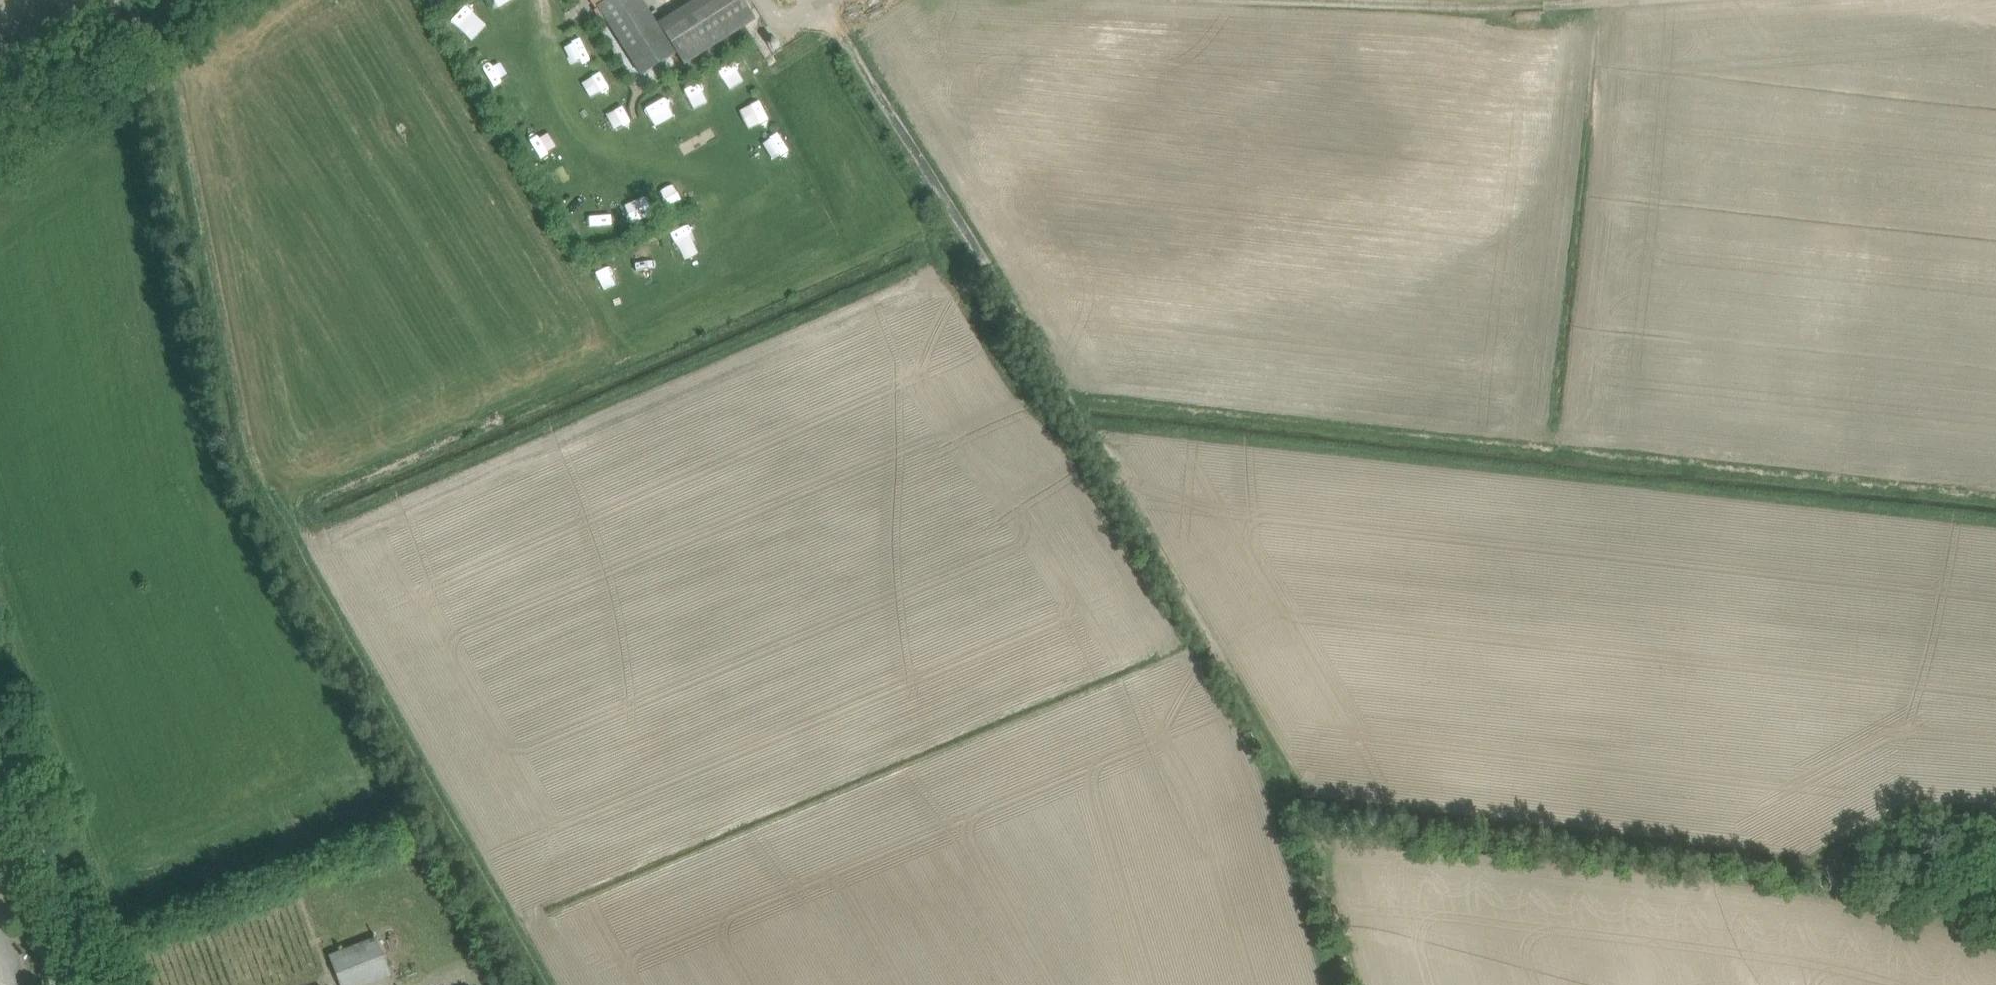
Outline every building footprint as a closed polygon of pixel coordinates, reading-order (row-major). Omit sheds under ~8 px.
[(494,13),(509,6),(506,0),(488,0),(494,13)] [(598,9),(594,11),(601,22),(605,20),(641,76),(677,53),(684,65),(755,19),(743,0),(708,0),(660,29),(643,0),(593,0),(598,9)] [(469,40),(486,25),(466,2),(448,17),(469,40)] [(581,38),(562,44),(569,66),(588,59),(581,38)] [(722,89),(738,77),(727,62),(711,73),(722,89)] [(597,68),(580,78),(591,99),(609,89),(597,68)] [(612,93),(600,110),(618,122),(630,105),(612,93)] [(741,111),(746,128),(765,122),(759,105),(741,111)] [(642,126),(655,120),(649,106),(636,112),(642,126)] [(521,139),(531,157),(549,147),(540,129),(521,139)] [(626,200),(633,218),(648,212),(641,194),(626,200)] [(587,211),(599,240),(618,232),(606,203),(587,211)] [(602,286),(618,277),(608,259),(592,269),(602,286)] [(328,954),(340,984),(364,984),(390,975),(375,935),(328,954)]
